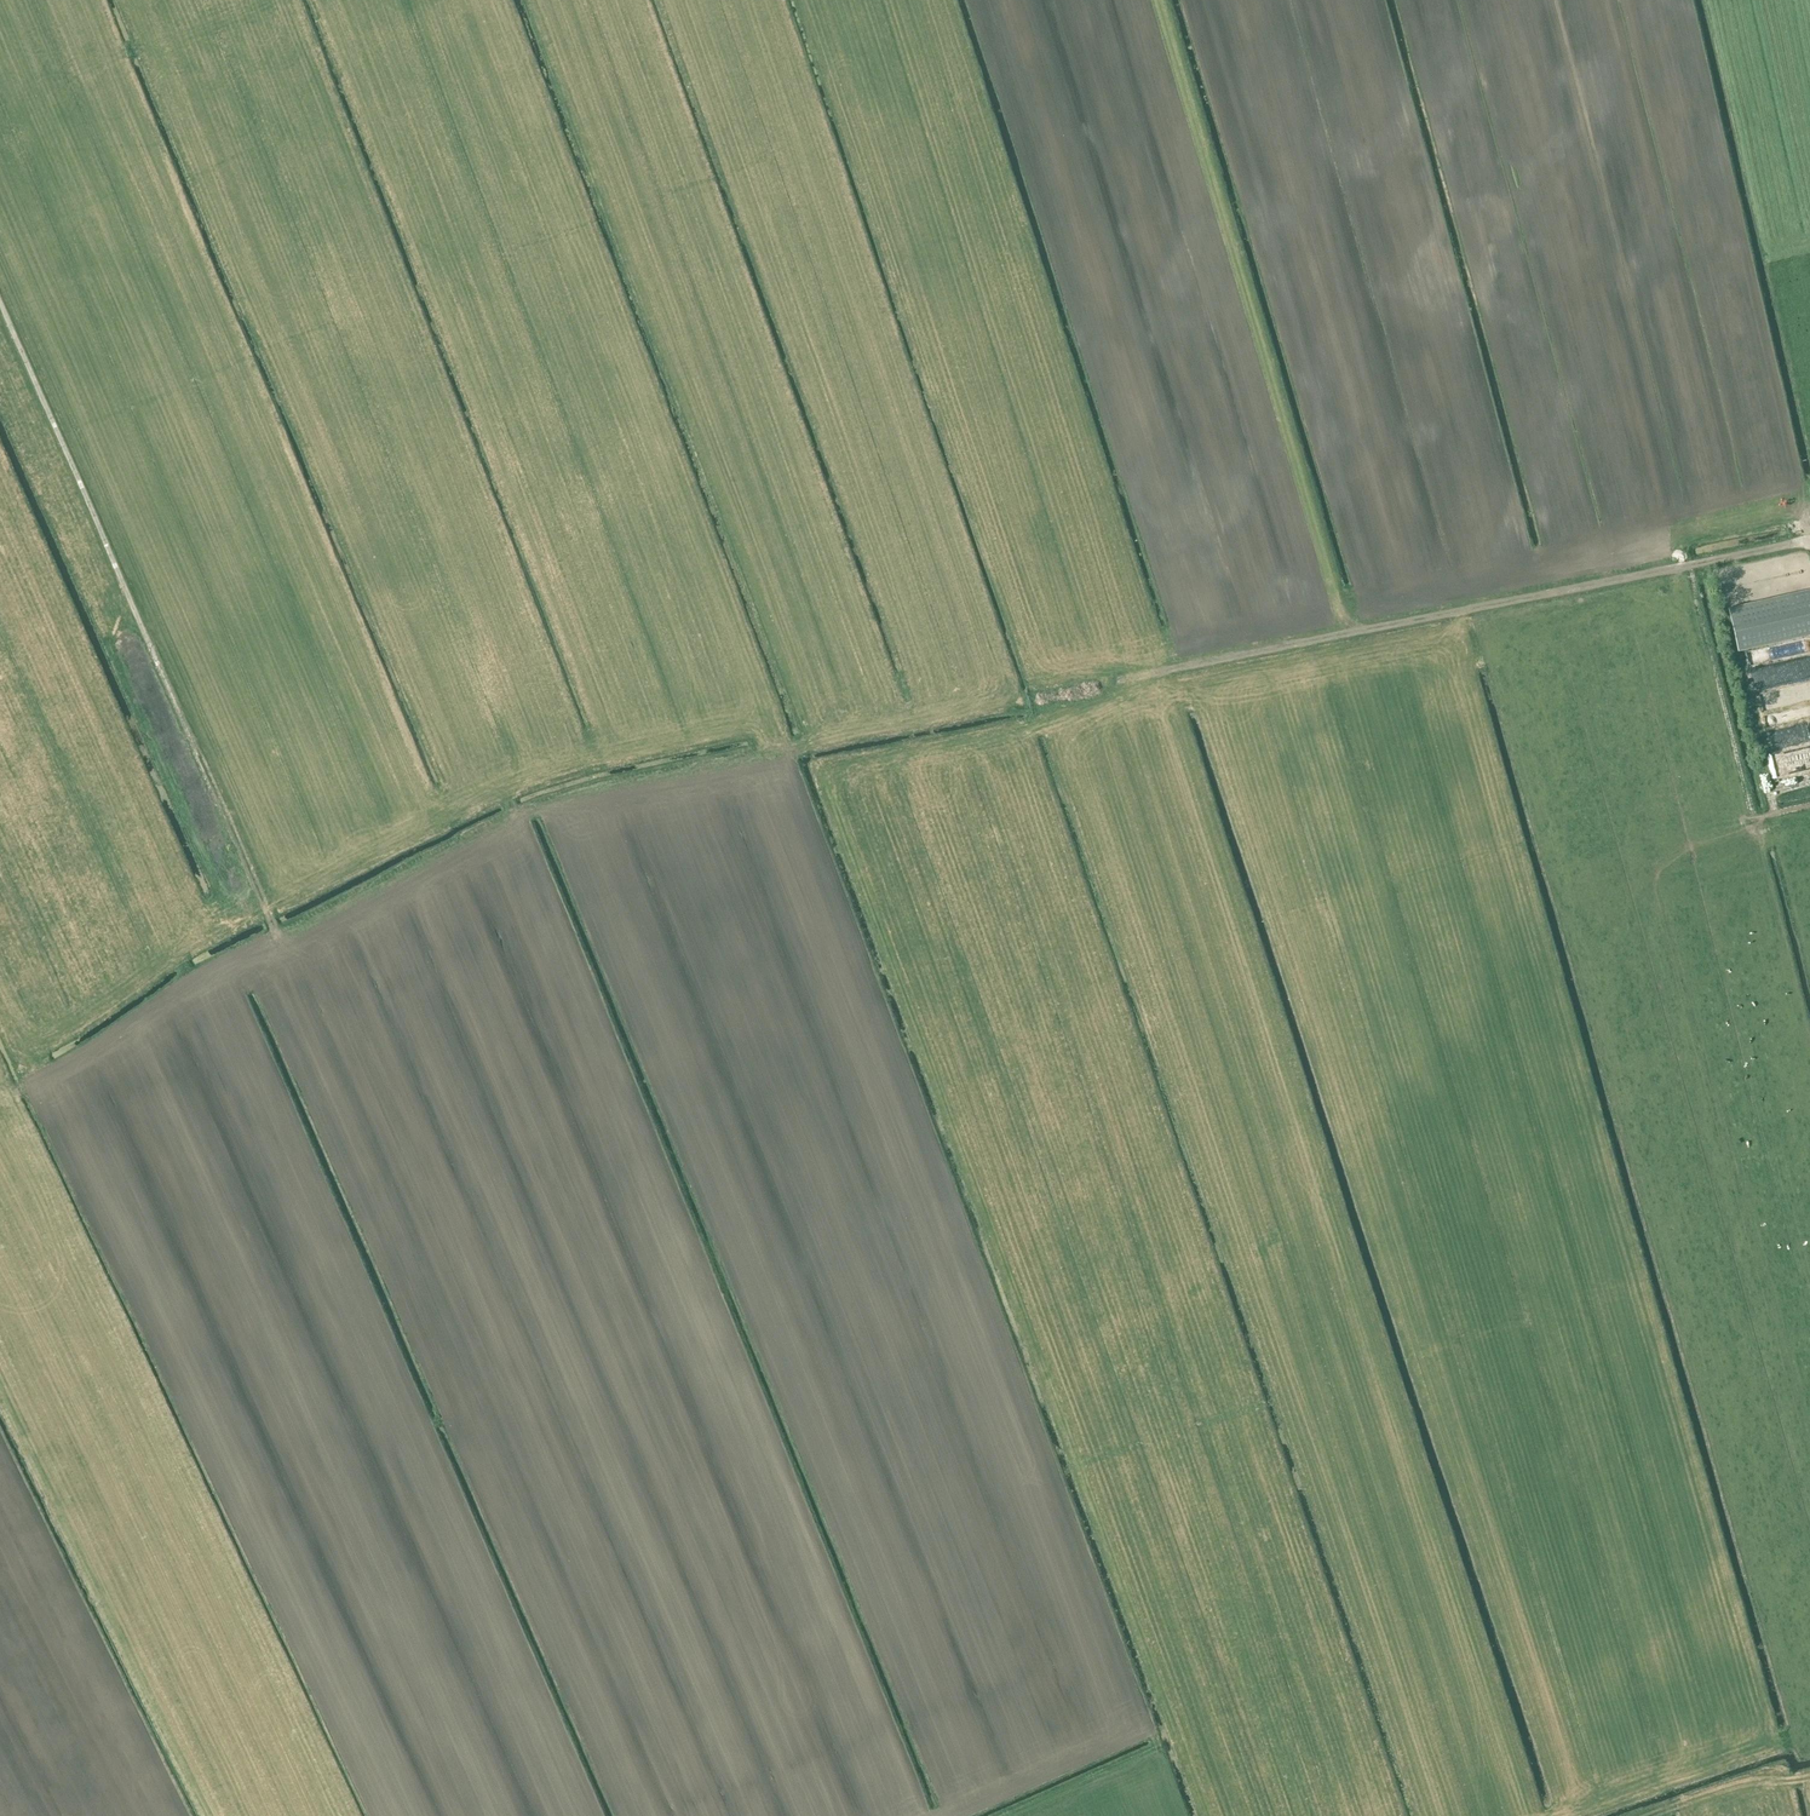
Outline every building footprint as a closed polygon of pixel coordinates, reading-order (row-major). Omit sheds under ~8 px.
[(1728,609),(1738,651),(1809,635),(1809,590),(1728,609)]
